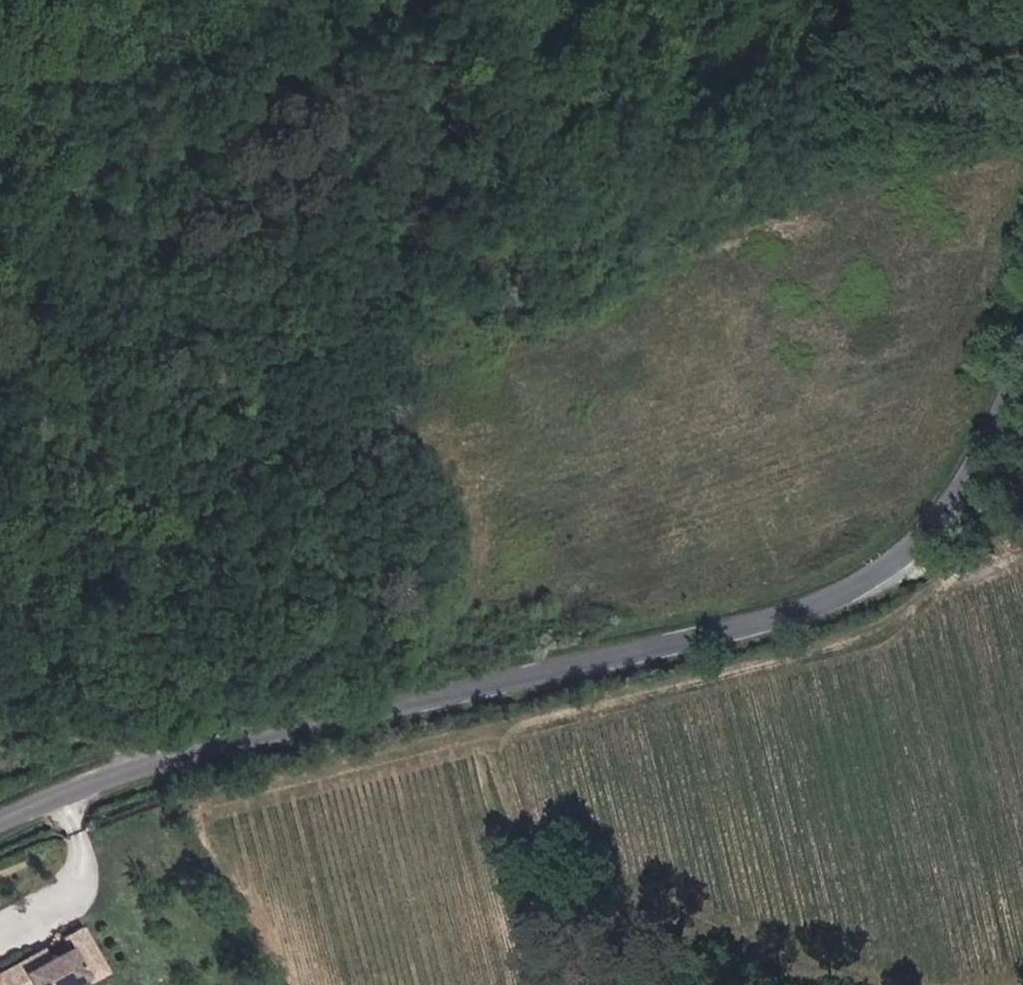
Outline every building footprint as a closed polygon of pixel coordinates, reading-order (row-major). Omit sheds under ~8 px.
[(0,974),(0,984),(63,984),(82,975),(86,980),(107,970),(89,926),(67,937),(72,948),(47,958),(45,954),(2,974),(0,974)]
